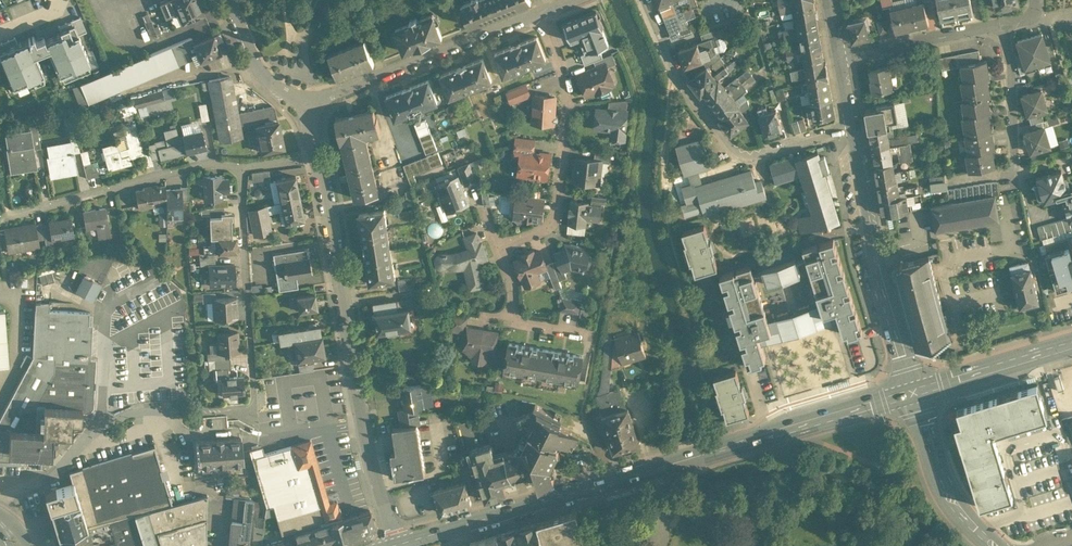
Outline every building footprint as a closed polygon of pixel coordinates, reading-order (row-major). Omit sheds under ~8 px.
[(161,4),(166,15),(172,13),(176,23),(182,21),(182,22),(205,12),(199,0),(172,0),(161,4)] [(461,4),(470,25),(500,13),(495,0),(471,0),(461,4)] [(500,13),(531,1),(531,0),(495,0),(500,13)] [(659,4),(660,4),(665,17),(677,12),(672,0),(658,0),(659,4)] [(687,18),(695,15),(692,6),(698,4),(696,0),(680,0),(687,18)] [(780,5),(781,13),(796,10),(797,15),(794,16),(794,19),(816,14),(814,0),(803,0),(780,5)] [(918,5),(908,7),(908,4),(907,4),(912,27),(928,24),(929,24),(924,0),(917,0),(918,5)] [(941,19),(973,12),(971,0),(937,0),(941,19)] [(907,7),(892,11),(891,8),(890,8),(896,31),(897,31),(911,27),(911,28),(912,28),(912,27),(907,4),(906,5),(907,7)] [(597,11),(564,24),(571,40),(584,35),(591,51),(609,44),(602,28),(603,28),(597,11)] [(433,13),(418,19),(417,16),(410,18),(412,21),(396,28),(405,51),(442,36),(433,13)] [(798,26),(784,29),(785,37),(800,34),(819,30),(816,14),(794,19),(794,21),(797,20),(798,26)] [(861,17),(854,19),(854,21),(848,22),(852,41),(869,37),(867,27),(870,26),(868,18),(865,19),(865,18),(861,19),(861,17)] [(160,31),(157,24),(153,25),(150,18),(143,20),(149,35),(160,31)] [(885,20),(878,21),(881,32),(887,31),(885,20)] [(690,25),(678,29),(680,36),(693,31),(690,25)] [(13,87),(44,74),(36,54),(48,48),(59,75),(90,62),(75,27),(46,39),(45,37),(36,41),(34,35),(0,49),(0,55),(13,87)] [(713,29),(701,34),(703,40),(715,36),(715,35),(714,31),(713,29)] [(799,43),(786,46),(787,53),(822,46),(819,30),(800,34),(802,47),(800,48),(799,43)] [(1018,40),(1027,71),(1052,63),(1042,33),(1018,40)] [(194,42),(186,46),(189,54),(191,53),(193,58),(195,62),(201,59),(202,63),(216,57),(214,54),(220,51),(213,34),(194,42)] [(191,36),(169,46),(177,65),(193,58),(191,53),(189,54),(186,46),(194,42),(191,36)] [(537,36),(495,53),(504,75),(546,59),(537,36)] [(698,42),(679,48),(686,65),(704,59),(704,58),(712,55),(717,51),(714,45),(718,43),(715,36),(703,40),(698,42)] [(365,39),(329,54),(338,77),(374,63),(365,39)] [(169,46),(79,84),(87,103),(177,65),(169,46)] [(822,46),(787,53),(788,60),(801,58),(801,53),(803,52),(805,63),(802,61),(797,62),(798,67),(798,68),(824,62),(824,61),(822,46)] [(979,49),(959,53),(961,64),(981,60),(979,49)] [(712,55),(704,58),(704,59),(706,64),(714,61),(719,58),(717,51),(712,55)] [(787,53),(775,56),(777,62),(788,59),(787,53)] [(959,53),(952,54),(955,67),(961,66),(961,64),(959,53)] [(613,54),(594,61),(597,67),(606,63),(608,66),(616,63),(613,54)] [(952,54),(946,55),(949,68),(955,67),(952,54)] [(946,55),(939,57),(942,69),(949,68),(946,55)] [(483,57),(441,74),(450,97),(492,80),(483,57)] [(981,60),(961,64),(961,66),(964,80),(961,80),(965,99),(962,100),(965,115),(962,116),(966,135),(992,131),(992,130),(988,112),(991,112),(991,111),(988,96),(991,95),(990,95),(987,77),(990,76),(990,75),(987,60),(987,59),(981,60)] [(824,62),(798,68),(798,67),(792,69),(793,76),(805,73),(805,71),(807,71),(809,82),(829,77),(826,61),(824,61),(824,62)] [(895,62),(887,63),(888,66),(888,65),(890,76),(897,74),(895,62)] [(597,67),(578,75),(586,95),(596,91),(597,93),(611,87),(606,73),(610,72),(608,66),(606,63),(597,67)] [(888,66),(870,69),(872,79),(871,80),(874,92),(893,89),(890,76),(888,65),(888,66)] [(707,66),(701,71),(701,70),(695,74),(696,75),(690,79),(701,93),(704,91),(704,90),(719,78),(729,71),(726,66),(714,75),(707,66)] [(748,69),(738,77),(742,82),(752,74),(748,69)] [(752,74),(742,82),(746,87),(756,80),(752,74)] [(231,76),(209,81),(220,141),(242,136),(238,112),(231,76)] [(719,78),(704,90),(704,91),(714,103),(742,82),(738,77),(737,76),(725,86),(719,78)] [(809,82),(804,83),(806,93),(810,92),(812,101),(812,102),(832,97),(829,77),(809,82)] [(429,79),(387,95),(396,118),(438,102),(429,79)] [(491,94),(503,90),(501,82),(489,86),(491,94)] [(742,82),(714,103),(723,116),(724,116),(739,104),(736,99),(748,90),(746,87),(742,82)] [(525,83),(507,91),(512,103),(530,95),(525,83)] [(193,93),(174,98),(176,107),(201,100),(198,87),(191,89),(193,93)] [(783,87),(776,89),(779,99),(786,98),(783,87)] [(170,88),(162,90),(164,98),(173,96),(170,88)] [(776,88),(770,89),(773,101),(779,99),(776,88)] [(1042,89),(1023,94),(1028,113),(1041,110),(1047,108),(1042,89)] [(162,90),(134,98),(136,106),(164,98),(162,90)] [(555,96),(535,94),(533,122),(553,123),(554,122),(555,122),(557,120),(557,116),(556,114),(554,114),(555,96)] [(832,97),(812,102),(814,114),(815,119),(835,114),(832,97)] [(739,104),(724,116),(723,116),(720,118),(731,132),(737,128),(743,124),(749,119),(742,110),(750,104),(748,98),(739,104)] [(629,99),(609,101),(608,108),(627,110),(629,99)] [(812,101),(805,102),(807,115),(814,114),(812,102),(812,101)] [(895,102),(877,105),(878,108),(865,110),(869,131),(887,128),(888,128),(886,121),(898,119),(895,102)] [(272,105),(253,109),(256,122),(277,118),(275,107),(272,105)] [(768,111),(767,105),(758,108),(766,133),(782,128),(777,109),(768,111)] [(608,108),(606,108),(606,110),(597,109),(597,114),(594,114),(593,122),(596,122),(595,127),(613,129),(612,138),(624,139),(627,110),(608,108)] [(253,109),(238,112),(241,129),(248,127),(248,124),(256,122),(253,109)] [(374,109),(336,118),(341,141),(343,140),(365,135),(380,132),(377,118),(376,118),(374,109)] [(1041,110),(1028,113),(1031,123),(1044,119),(1041,110)] [(791,120),(794,132),(807,128),(803,116),(791,120)] [(1031,123),(1029,124),(1031,130),(1045,126),(1050,124),(1048,118),(1044,119),(1031,123)] [(278,120),(257,125),(262,151),(284,147),(278,120)] [(36,121),(29,122),(30,128),(31,128),(33,137),(39,136),(36,121)] [(119,150),(117,142),(103,146),(109,169),(131,162),(130,158),(145,153),(135,121),(123,125),(129,147),(119,150)] [(1031,130),(1025,132),(1031,151),(1050,145),(1045,126),(1031,130)] [(176,127),(164,130),(166,139),(157,141),(160,157),(161,158),(187,152),(183,135),(178,136),(176,127)] [(30,128),(8,132),(11,148),(7,149),(7,150),(9,149),(13,169),(36,165),(37,169),(38,169),(33,137),(31,128),(30,128)] [(887,128),(869,131),(872,148),(909,142),(907,135),(889,138),(887,128)] [(402,163),(407,175),(442,163),(431,130),(420,134),(427,154),(402,163)] [(202,131),(183,135),(187,152),(206,148),(202,131)] [(966,135),(966,136),(969,153),(992,148),(995,148),(992,131),(966,135)] [(76,135),(70,136),(71,142),(72,142),(74,152),(80,151),(76,135)] [(365,135),(343,140),(356,198),(379,192),(365,135)] [(535,139),(515,136),(514,150),(523,151),(523,150),(534,152),(535,139)] [(752,170),(703,184),(698,169),(711,165),(703,138),(677,146),(685,173),(689,172),(693,185),(683,187),(688,203),(683,205),(686,215),(704,210),(706,215),(767,196),(762,179),(755,181),(752,170)] [(154,142),(148,144),(153,159),(160,157),(157,141),(154,142)] [(71,142),(48,147),(48,144),(47,145),(53,174),(76,170),(77,173),(74,153),(74,152),(72,142),(71,142)] [(909,142),(872,148),(875,165),(893,162),(892,152),(900,151),(902,161),(912,159),(909,142)] [(969,153),(966,153),(970,170),(993,166),(996,166),(996,165),(995,165),(992,149),(992,148),(969,153)] [(534,152),(523,150),(523,151),(521,166),(520,166),(520,167),(521,167),(521,168),(525,169),(525,174),(527,174),(528,176),(533,177),(535,175),(547,177),(547,176),(546,175),(548,159),(549,160),(550,154),(534,152)] [(612,153),(595,151),(594,159),(602,160),(611,161),(612,153)] [(819,153),(802,158),(801,155),(771,164),(776,181),(802,174),(813,213),(803,216),(807,230),(839,220),(825,172),(829,171),(826,161),(822,162),(819,153)] [(588,159),(576,158),(574,178),(581,179),(580,181),(596,183),(598,169),(601,169),(602,160),(594,159),(588,158),(588,159)] [(98,160),(84,164),(87,178),(101,174),(98,160)] [(470,162),(458,166),(465,185),(477,180),(470,162)] [(893,162),(875,165),(878,182),(897,179),(912,176),(910,168),(895,171),(894,165),(897,164),(897,162),(893,162)] [(1051,172),(1047,173),(1037,176),(1044,201),(1066,195),(1067,198),(1071,197),(1071,186),(1067,188),(1061,169),(1051,172)] [(269,170),(252,172),(253,181),(270,179),(269,170)] [(945,174),(930,176),(931,183),(946,181),(945,174)] [(221,175),(203,175),(204,200),(214,199),(222,199),(222,198),(222,192),(229,192),(229,178),(221,178),(221,175)] [(296,176),(276,180),(280,202),(300,197),(296,176)] [(458,176),(437,184),(441,194),(440,195),(444,206),(445,205),(447,211),(469,203),(468,202),(469,201),(467,195),(466,195),(458,176)] [(897,179),(878,182),(881,199),(919,192),(918,184),(904,187),(905,191),(900,192),(897,179)] [(166,185),(150,188),(154,205),(166,203),(166,209),(167,209),(166,189),(166,185)] [(150,188),(136,190),(139,208),(154,205),(150,188)] [(181,188),(166,189),(167,209),(167,218),(182,217),(182,200),(181,188)] [(881,199),(883,214),(909,210),(908,202),(922,200),(921,192),(919,192),(881,199)] [(954,202),(932,205),(936,230),(1000,219),(995,194),(954,202)] [(545,197),(532,195),(531,202),(543,203),(543,204),(544,204),(545,197)] [(606,197),(592,195),(591,201),(605,203),(606,197)] [(300,197),(280,202),(285,223),(305,219),(300,197)] [(1063,199),(1066,208),(1067,212),(1068,217),(1069,220),(1071,219),(1071,197),(1067,198),(1063,199)] [(222,199),(214,199),(214,207),(221,206),(221,207),(224,207),(224,206),(228,206),(228,198),(222,198),(222,199)] [(589,201),(571,199),(570,207),(569,207),(569,213),(568,223),(586,225),(587,218),(600,220),(602,205),(588,203),(589,201)] [(531,202),(518,200),(516,217),(519,221),(523,218),(525,218),(525,219),(531,219),(540,220),(540,213),(542,213),(543,204),(543,203),(531,202)] [(214,207),(209,207),(209,212),(210,217),(213,217),(212,216),(221,216),(221,213),(222,213),(221,207),(221,206),(214,207)] [(256,235),(270,231),(264,206),(251,209),(252,209),(255,229),(256,235)] [(105,207),(84,211),(87,225),(87,226),(88,226),(97,224),(100,237),(110,236),(105,207)] [(255,229),(252,209),(246,210),(248,230),(255,229)] [(385,209),(359,214),(363,236),(387,232),(386,225),(387,224),(385,209)] [(222,213),(221,213),(221,216),(212,216),(213,217),(213,228),(210,228),(211,237),(217,237),(232,236),(232,218),(232,212),(222,213)] [(58,219),(49,220),(49,222),(52,239),(52,240),(53,239),(53,238),(61,237),(61,238),(62,238),(62,237),(73,235),(73,236),(74,236),(71,216),(70,217),(70,218),(58,220),(58,219)] [(803,216),(798,217),(802,231),(807,230),(803,216)] [(1068,217),(1037,226),(1041,239),(1071,229),(1069,220),(1068,217)] [(49,222),(42,223),(45,238),(45,240),(52,239),(49,222)] [(21,227),(6,230),(5,228),(5,229),(8,248),(29,244),(29,248),(40,246),(39,239),(36,225),(36,223),(25,225),(25,226),(22,227),(22,225),(21,225),(21,227)] [(42,223),(36,225),(39,239),(45,238),(42,223)] [(87,225),(80,227),(82,240),(90,239),(88,226),(87,226),(87,225)] [(698,273),(719,267),(705,225),(685,232),(698,273)] [(0,230),(0,242),(1,249),(8,248),(5,229),(0,230)] [(478,231),(465,236),(469,247),(482,242),(478,231)] [(387,232),(363,236),(367,260),(391,256),(387,232)] [(232,236),(217,237),(218,247),(213,247),(212,245),(204,246),(204,253),(215,252),(237,251),(236,236),(232,236)] [(834,241),(803,250),(806,258),(810,273),(820,305),(829,302),(835,322),(840,341),(862,334),(834,241)] [(469,249),(462,252),(455,254),(446,254),(445,258),(446,261),(448,265),(451,267),(455,268),(465,267),(470,289),(481,287),(483,285),(484,284),(485,282),(485,280),(480,261),(488,258),(482,242),(469,247),(469,249)] [(579,245),(571,244),(570,245),(566,244),(565,248),(564,248),(563,251),(564,252),(558,254),(560,259),(563,269),(564,269),(571,266),(573,266),(574,268),(579,269),(581,268),(583,268),(583,269),(584,269),(585,267),(586,268),(590,266),(592,257),(589,255),(588,254),(588,253),(583,248),(578,247),(579,245)] [(1070,246),(1046,254),(1057,289),(1071,284),(1071,251),(1070,246)] [(305,249),(273,254),(279,290),(298,287),(297,277),(312,275),(309,257),(306,257),(305,249)] [(534,250),(520,255),(521,257),(515,260),(522,277),(523,277),(526,286),(540,280),(537,271),(547,267),(548,267),(546,264),(541,250),(535,252),(534,250)] [(204,253),(200,253),(200,261),(215,260),(215,252),(204,253)] [(929,255),(902,262),(902,261),(893,264),(895,272),(896,272),(899,286),(903,302),(909,322),(917,347),(952,336),(944,312),(940,296),(936,283),(932,269),(929,255)] [(391,256),(367,260),(370,282),(396,278),(393,263),(392,263),(391,256)] [(85,258),(37,271),(37,275),(83,262),(85,258)] [(560,259),(553,262),(560,280),(567,277),(564,269),(563,269),(560,259)] [(798,260),(762,271),(767,285),(803,275),(798,260)] [(1028,260),(1010,265),(1012,272),(1015,287),(1014,287),(1017,297),(1018,297),(1020,306),(1039,301),(1031,267),(1030,268),(1028,260)] [(553,262),(546,264),(548,267),(547,267),(555,288),(562,286),(560,280),(553,262)] [(234,264),(209,265),(210,285),(235,284),(234,264)] [(754,273),(752,264),(721,274),(750,366),(767,361),(762,344),(767,342),(761,323),(769,320),(759,289),(754,273)] [(101,283),(84,274),(76,291),(93,300),(101,283)] [(410,277),(399,279),(400,290),(411,288),(410,277)] [(215,292),(202,293),(202,300),(213,299),(216,298),(215,292)] [(315,293),(290,297),(291,305),(298,304),(299,311),(317,308),(315,293)] [(216,298),(213,299),(214,319),(237,317),(236,297),(216,298)] [(569,298),(562,297),(560,310),(566,311),(567,311),(569,298)] [(413,298),(399,300),(400,309),(409,308),(414,307),(413,298)] [(575,299),(569,298),(567,311),(573,312),(575,299)] [(399,299),(374,303),(376,321),(377,321),(379,331),(388,330),(388,334),(399,332),(399,335),(413,333),(420,326),(418,314),(415,314),(414,307),(409,308),(400,309),(399,300),(399,299)] [(581,300),(575,299),(573,312),(579,313),(581,300)] [(835,322),(829,302),(820,305),(769,320),(761,323),(767,342),(801,332),(835,322)] [(0,417),(0,450),(9,451),(10,429),(43,430),(44,405),(82,407),(82,408),(92,405),(95,359),(87,358),(90,311),(35,308),(33,356),(32,357),(26,368),(0,417)] [(0,310),(0,365),(9,364),(4,309),(0,310)] [(467,317),(452,315),(452,327),(463,329),(466,325),(467,317)] [(293,329),(292,329),(294,340),(297,360),(298,360),(299,364),(312,362),(313,361),(312,357),(325,355),(322,335),(321,335),(319,325),(316,325),(316,322),(309,323),(309,326),(293,329)] [(498,331),(468,326),(464,348),(474,349),(473,357),(475,360),(483,362),(486,359),(488,352),(494,353),(498,331)] [(293,328),(279,331),(281,342),(294,340),(292,329),(293,329),(293,328)] [(639,330),(630,333),(631,336),(617,341),(616,338),(615,338),(616,341),(623,361),(646,354),(639,330)] [(237,331),(218,332),(219,341),(216,341),(216,345),(219,345),(219,352),(224,352),(241,351),(240,343),(238,343),(237,331)] [(614,338),(606,337),(603,383),(598,394),(608,391),(609,391),(611,367),(614,342),(614,338)] [(623,361),(616,341),(614,342),(611,367),(624,364),(623,361)] [(561,351),(531,346),(530,346),(525,345),(524,345),(509,342),(505,369),(512,370),(514,368),(517,369),(516,371),(530,373),(530,371),(533,372),(535,374),(548,376),(550,375),(553,375),(553,377),(567,380),(567,378),(570,378),(571,380),(578,382),(583,355),(568,353),(568,352),(567,352),(567,353),(562,352),(562,351),(561,351)] [(219,352),(208,353),(208,360),(216,360),(225,359),(224,352),(219,352)] [(27,354),(21,366),(26,368),(32,357),(27,354)] [(225,359),(216,360),(216,369),(216,370),(229,368),(232,368),(231,358),(225,359)] [(312,362),(299,364),(300,372),(314,370),(312,362)] [(243,376),(229,377),(229,368),(216,370),(216,369),(215,371),(216,378),(221,378),(223,395),(230,394),(231,397),(237,397),(237,394),(245,393),(243,376)] [(736,369),(714,376),(716,382),(718,381),(720,387),(716,388),(719,396),(720,396),(722,402),(721,402),(722,406),(722,408),(726,407),(727,412),(726,413),(727,419),(750,412),(747,402),(743,404),(741,397),(746,396),(743,385),(738,386),(736,380),(739,379),(736,369)] [(269,424),(281,424),(280,374),(267,375),(269,424)] [(1060,376),(1055,377),(1059,390),(1064,388),(1060,376)] [(986,504),(1013,496),(994,433),(1048,417),(1038,383),(957,408),(961,422),(955,424),(980,506),(986,504)] [(421,384),(402,387),(405,408),(405,409),(418,407),(433,404),(431,389),(425,390),(425,389),(422,389),(421,384)] [(608,391),(598,394),(604,414),(614,411),(611,401),(624,397),(621,387),(609,391),(608,391)] [(624,397),(611,401),(614,411),(604,414),(614,450),(639,442),(629,407),(627,407),(624,397)] [(562,419),(535,404),(531,413),(521,416),(526,432),(529,431),(529,434),(522,448),(506,453),(513,476),(513,477),(513,476),(522,473),(523,474),(523,473),(536,469),(540,483),(554,479),(550,465),(552,465),(556,456),(560,455),(557,445),(557,444),(556,444),(558,441),(572,448),(578,436),(558,426),(562,419)] [(82,407),(44,405),(43,430),(43,431),(52,431),(71,433),(81,422),(81,419),(82,419),(82,408),(82,407)] [(418,407),(405,409),(405,408),(401,409),(402,416),(400,416),(400,417),(419,414),(419,413),(419,414),(418,407)] [(421,424),(419,414),(400,417),(401,426),(393,427),(397,451),(391,452),(395,477),(425,472),(418,424),(421,424)] [(43,430),(10,429),(9,451),(51,453),(52,441),(56,442),(57,441),(57,433),(52,433),(52,431),(43,431),(43,430)] [(234,438),(223,439),(223,438),(216,439),(198,441),(200,465),(243,462),(241,437),(234,438)] [(309,440),(292,445),(291,445),(291,446),(252,457),(266,507),(273,505),(275,513),(281,534),(319,522),(320,525),(330,522),(330,521),(342,518),(341,516),(342,516),(341,515),(337,501),(337,500),(335,500),(336,500),(329,502),(328,502),(316,463),(317,462),(316,461),(310,441),(310,440),(309,440)] [(491,444),(470,450),(473,460),(475,459),(477,467),(476,467),(480,482),(482,481),(484,489),(483,490),(486,499),(507,493),(503,480),(513,476),(506,453),(495,456),(491,444)] [(155,445),(70,471),(73,481),(45,490),(59,536),(89,528),(93,527),(110,522),(135,514),(136,514),(173,504),(155,445)] [(465,481),(434,490),(438,504),(440,510),(443,513),(450,510),(472,504),(465,481)] [(240,488),(227,487),(226,497),(234,497),(239,498),(240,488)] [(135,514),(141,535),(142,536),(145,545),(207,545),(206,542),(206,541),(206,509),(207,494),(136,514),(135,514)] [(239,498),(234,497),(232,520),(241,521),(243,521),(243,520),(245,499),(239,498)] [(253,499),(245,499),(243,520),(251,521),(253,499)] [(273,505),(266,507),(265,516),(275,513),(273,505)] [(359,513),(351,515),(350,515),(342,518),(330,521),(337,543),(338,543),(339,543),(339,542),(347,540),(348,540),(356,537),(356,538),(358,537),(357,537),(365,535),(366,535),(368,534),(368,533),(373,526),(374,526),(374,525),(374,523),(370,511),(370,509),(369,510),(360,512),(359,512),(359,513)] [(577,510),(538,521),(545,544),(545,545),(557,542),(557,541),(564,539),(564,540),(576,536),(583,534),(584,534),(577,510)] [(110,522),(116,542),(117,545),(124,545),(122,541),(133,538),(135,545),(145,545),(142,536),(141,535),(135,514),(110,522)] [(256,517),(254,538),(253,545),(259,545),(262,545),(265,517),(256,517)] [(232,520),(230,545),(231,545),(240,544),(239,540),(241,521),(232,520)] [(243,520),(243,521),(241,521),(239,540),(240,544),(240,545),(250,545),(249,539),(251,521),(243,520)] [(295,532),(295,531),(294,532),(298,545),(326,545),(336,543),(336,544),(337,543),(330,521),(330,522),(320,525),(295,532)] [(518,527),(524,545),(539,545),(545,544),(538,521),(518,527)] [(110,522),(93,527),(89,528),(91,536),(98,533),(99,534),(102,537),(114,534),(110,522)] [(518,527),(499,533),(502,545),(524,545),(518,527)] [(59,536),(61,542),(59,543),(60,545),(94,545),(91,536),(89,528),(59,536)] [(471,541),(472,545),(502,545),(499,533),(471,541)]
